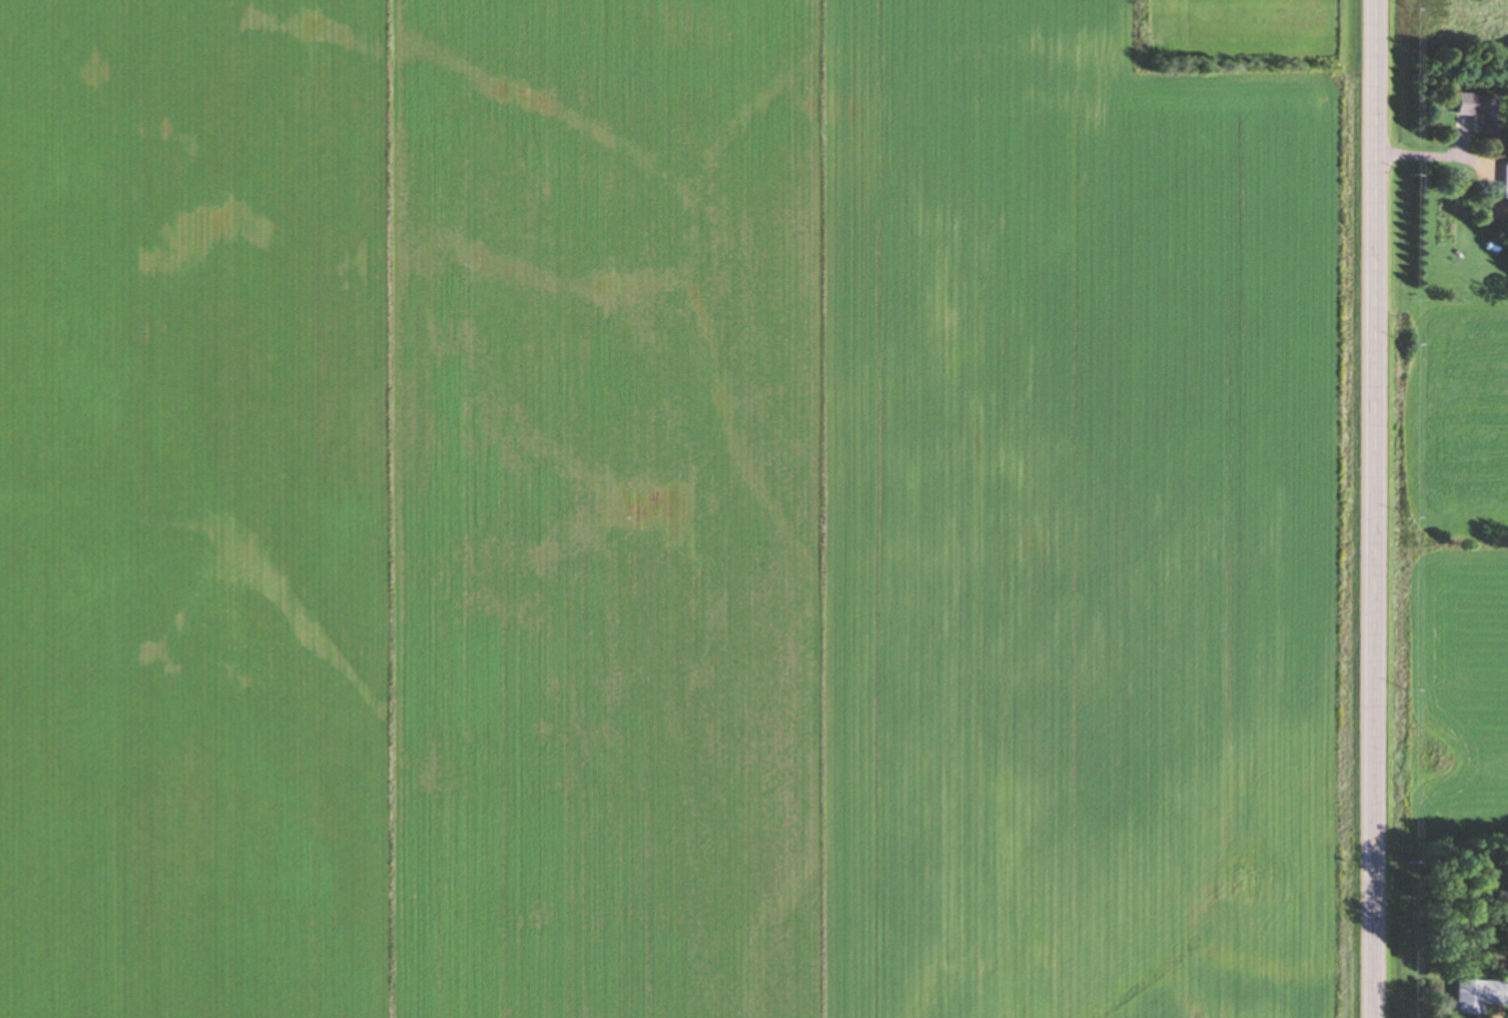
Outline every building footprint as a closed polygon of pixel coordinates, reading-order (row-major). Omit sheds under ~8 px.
[(1492,132),(1495,93),(1456,91),(1455,112),(1471,113),(1470,131),(1492,132)] [(1480,1003),(1506,1003),(1507,979),(1455,978),(1454,1012),(1479,1013),(1480,1003)]
